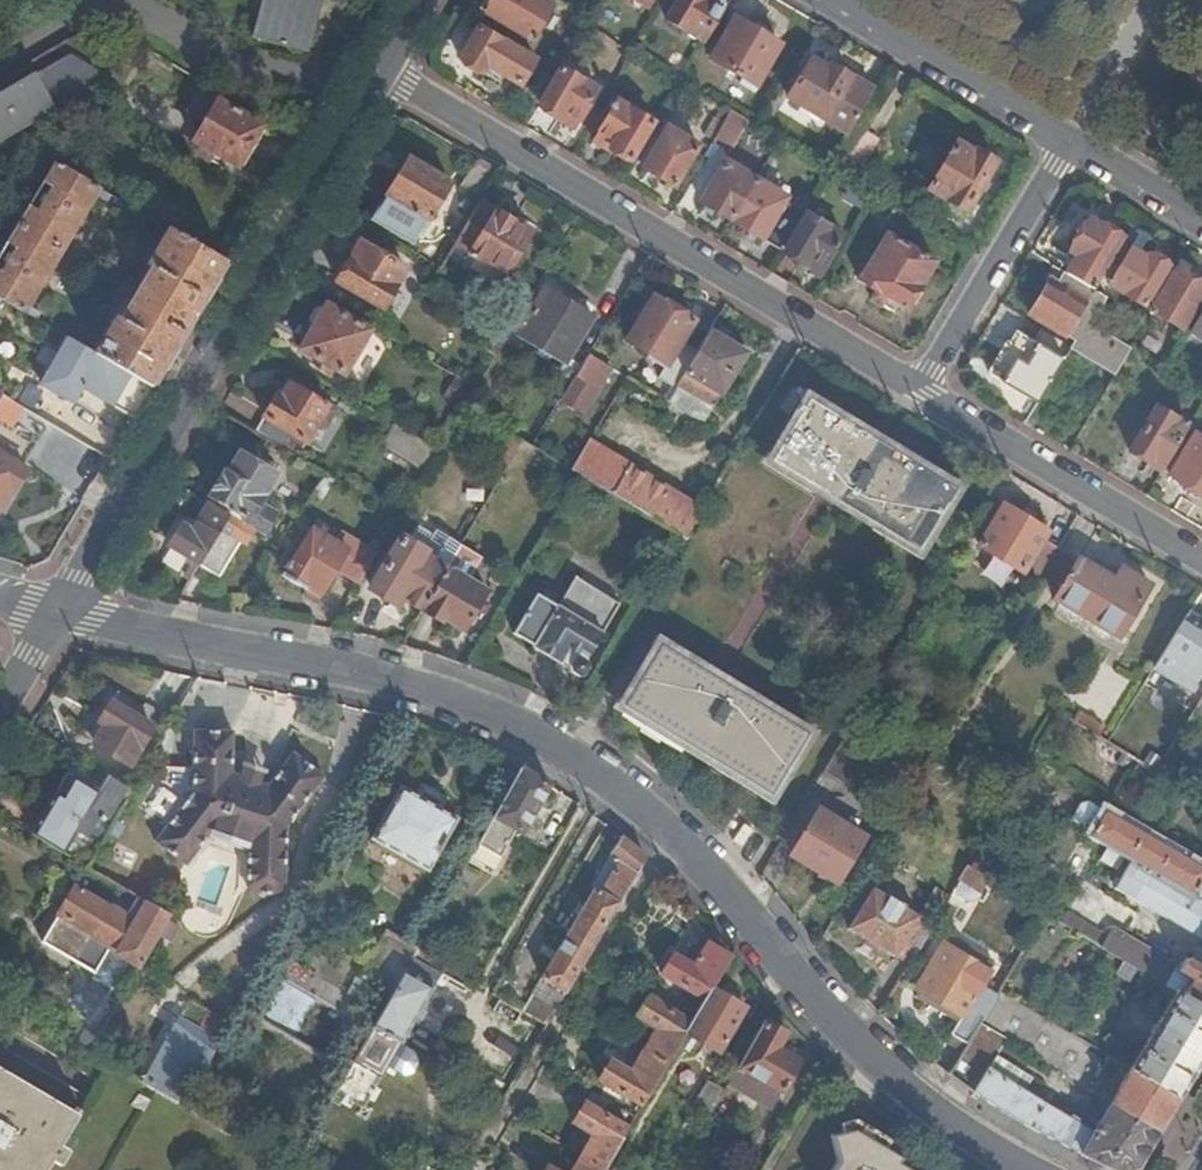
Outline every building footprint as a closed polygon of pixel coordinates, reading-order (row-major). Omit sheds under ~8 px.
[(252,36),(307,50),(321,0),(262,0),(252,36)] [(550,7),(539,0),(492,0),(484,14),(529,41),(550,7)] [(722,3),(717,0),(677,0),(666,18),(701,39),(722,3)] [(754,85),(778,45),(733,18),(709,58),(754,85)] [(520,84),(535,57),(480,24),(460,57),(484,71),(488,65),(520,84)] [(824,70),(827,65),(812,54),(808,61),(824,70)] [(473,73),(484,71),(460,57),(463,68),(473,73)] [(104,75),(96,75),(71,61),(57,63),(39,72),(37,71),(0,92),(0,140),(48,111),(58,115),(68,114),(83,111),(104,75)] [(848,133),(873,91),(827,65),(824,70),(808,61),(786,97),(848,133)] [(578,121),(596,89),(561,68),(539,104),(560,118),(563,113),(578,121)] [(203,120),(216,97),(199,88),(186,110),(203,120)] [(260,124),(216,97),(203,120),(192,138),(235,164),(260,124)] [(629,159),(652,122),(617,100),(596,133),(613,144),(611,147),(629,159)] [(749,120),(731,109),(728,114),(723,123),(712,140),(731,152),(749,120)] [(728,114),(719,109),(714,118),(723,123),(728,114)] [(712,140),(723,123),(714,118),(713,117),(702,135),(712,141),(712,140)] [(672,185),(696,146),(666,127),(642,167),(672,185)] [(965,211),(994,163),(973,150),(971,154),(952,142),(925,187),(965,211)] [(451,182),(407,156),(371,218),(414,243),(421,230),(433,228),(451,197),(444,192),(451,182)] [(97,185),(54,159),(0,251),(0,295),(5,297),(23,309),(27,302),(92,193),(97,185)] [(701,202),(731,220),(757,178),(726,160),(701,202)] [(731,220),(780,248),(805,206),(757,178),(731,220)] [(877,196),(889,203),(897,189),(886,181),(877,196)] [(113,194),(97,185),(92,193),(108,202),(113,194)] [(529,231),(480,201),(454,244),(503,273),(529,231)] [(822,269),(842,236),(807,215),(784,252),(805,265),(808,260),(822,269)] [(1093,290),(1123,239),(1110,233),(1110,225),(1096,217),(1092,220),(1087,219),(1068,252),(1075,257),(1065,274),(1093,290)] [(150,385),(223,260),(168,227),(145,266),(148,268),(121,316),(117,315),(94,352),(150,385)] [(907,308),(934,262),(887,233),(859,279),(875,289),(889,297),(907,308)] [(377,305),(400,265),(364,244),(354,259),(348,257),(334,279),(377,305)] [(1133,245),(1130,250),(1145,259),(1148,254),(1133,245)] [(1145,259),(1130,250),(1110,284),(1145,305),(1169,266),(1148,254),(1145,259)] [(1176,271),(1173,276),(1185,282),(1189,278),(1176,271)] [(1107,299),(1093,290),(1065,274),(1058,285),(1051,281),(1031,315),(1074,340),(1071,345),(1116,373),(1130,348),(1092,325),(1107,299)] [(1173,276),(1152,311),(1182,329),(1201,296),(1201,286),(1189,278),(1185,282),(1173,276)] [(587,355),(605,325),(546,289),(518,335),(537,346),(553,356),(562,361),(566,364),(570,358),(580,365),(574,375),(595,387),(607,367),(587,355)] [(882,309),(889,297),(875,289),(869,300),(882,309)] [(664,368),(678,343),(682,337),(691,322),(652,299),(627,341),(647,354),(646,358),(664,368)] [(27,302),(23,309),(38,318),(42,311),(27,302)] [(345,373),(370,331),(328,304),(325,308),(317,310),(311,318),(314,325),(301,347),(319,357),(333,366),(345,373)] [(1191,332),(1201,338),(1201,315),(1191,332)] [(1036,404),(1071,345),(1044,329),(1036,340),(1017,329),(1011,340),(1007,338),(987,370),(989,375),(1036,404)] [(745,354),(710,331),(700,347),(696,354),(676,386),(712,407),(745,354)] [(493,356),(502,341),(491,335),(482,349),(493,356)] [(131,417),(150,385),(94,352),(68,336),(40,382),(70,401),(80,386),(131,417)] [(696,354),(700,347),(682,337),(678,343),(696,354)] [(674,389),(676,386),(696,354),(678,343),(664,368),(658,378),(674,389)] [(537,346),(532,354),(548,363),(553,356),(537,346)] [(333,366),(319,357),(313,366),(328,375),(333,366)] [(566,364),(562,361),(555,373),(570,382),(574,375),(580,365),(570,358),(566,364)] [(570,382),(558,401),(583,416),(612,370),(607,367),(595,387),(574,375),(570,382)] [(474,388),(458,378),(446,397),(463,407),(474,388)] [(273,393),(276,395),(281,397),(288,384),(281,379),(273,393)] [(276,395),(254,431),(282,448),(291,434),(305,443),(318,423),(324,427),(333,411),(288,384),(281,397),(276,395)] [(712,407),(676,386),(674,389),(666,402),(702,423),(712,407)] [(0,391),(0,420),(13,398),(0,391)] [(953,488),(807,400),(771,459),(918,546),(953,488)] [(1163,468),(1189,425),(1156,405),(1128,449),(1149,462),(1150,460),(1163,468)] [(438,449),(392,422),(379,445),(396,456),(409,464),(424,473),(438,449)] [(502,458),(509,462),(521,441),(506,432),(498,447),(505,452),(502,458)] [(1194,432),(1169,473),(1201,494),(1201,437),(1194,432)] [(282,448),(297,457),(305,443),(291,434),(282,448)] [(685,537),(702,509),(588,440),(570,469),(579,475),(607,491),(650,517),(685,537)] [(23,467),(0,453),(0,502),(23,467)] [(229,516),(199,564),(218,575),(240,541),(235,537),(244,524),(260,534),(273,513),(258,504),(276,476),(239,454),(227,473),(223,472),(209,495),(232,511),(229,516)] [(401,477),(409,464),(396,456),(388,470),(401,477)] [(334,480),(325,474),(312,496),(322,501),(334,480)] [(640,532),(650,517),(607,491),(598,508),(640,532)] [(168,545),(199,564),(229,516),(207,503),(192,530),(182,523),(168,545)] [(1038,581),(1058,550),(1042,541),(1047,532),(1002,505),(976,548),(1036,584),(1038,581)] [(415,524),(407,539),(425,549),(422,553),(447,567),(460,545),(435,531),(432,535),(415,524)] [(335,567),(359,582),(377,553),(340,532),(333,543),(311,529),(283,575),(318,596),(335,567)] [(398,593),(423,608),(447,567),(422,553),(425,549),(407,539),(402,536),(370,588),(392,602),(398,593)] [(1115,581),(1059,547),(1058,550),(1038,581),(1058,593),(1053,601),(1119,639),(1150,585),(1123,569),(1115,581)] [(447,567),(423,608),(443,620),(445,616),(464,628),(487,590),(447,567)] [(584,661),(620,603),(575,576),(554,609),(535,598),(513,634),(560,664),(562,659),(570,664),(567,669),(576,676),(584,675),(589,667),(584,661)] [(1189,615),(1156,670),(1168,677),(1176,663),(1201,678),(1201,624),(1189,615)] [(806,732),(661,645),(624,707),(770,793),(806,732)] [(109,725),(96,745),(128,763),(151,725),(112,701),(101,718),(109,725)] [(1073,722),(1099,738),(1105,729),(1079,713),(1073,722)] [(87,738),(96,745),(109,725),(101,718),(87,738)] [(324,772),(294,749),(270,782),(233,768),(233,727),(196,727),(194,788),(159,836),(189,859),(214,828),(248,841),(247,882),(259,888),(275,889),(285,885),(287,821),(324,772)] [(868,747),(845,733),(821,774),(843,787),(868,747)] [(1153,739),(1139,761),(1155,770),(1169,749),(1153,739)] [(1165,759),(1157,770),(1163,774),(1170,762),(1165,759)] [(1170,762),(1163,774),(1169,778),(1176,766),(1170,762)] [(60,766),(51,789),(59,791),(70,773),(60,766)] [(552,783),(524,768),(492,824),(499,827),(502,822),(518,831),(523,834),(552,783)] [(109,814),(128,784),(108,771),(97,788),(70,773),(59,791),(51,789),(33,833),(62,850),(77,827),(87,833),(101,809),(109,814)] [(402,786),(372,837),(425,870),(457,819),(402,786)] [(1192,895),(1201,880),(1201,867),(1106,809),(1090,836),(1107,845),(1124,855),(1132,860),(1192,895)] [(838,882),(864,838),(817,810),(792,853),(838,882)] [(499,864),(518,831),(502,822),(499,827),(492,824),(476,851),(499,864)] [(568,932),(567,932),(590,946),(644,857),(620,835),(589,885),(593,888),(568,932)] [(981,844),(969,868),(988,879),(1001,856),(981,844)] [(1124,855),(1107,845),(1098,861),(1115,871),(1124,855)] [(1192,895),(1132,860),(1117,887),(1201,937),(1201,935),(1201,901),(1192,895)] [(969,868),(967,867),(958,881),(979,893),(988,879),(969,868)] [(979,893),(958,881),(956,885),(955,891),(959,897),(965,900),(971,900),(977,898),(979,893)] [(892,955),(907,965),(948,896),(934,887),(916,916),(900,906),(901,904),(886,895),(884,898),(872,891),(847,931),(890,957),(892,955)] [(111,983),(75,1042),(87,1049),(169,914),(136,895),(126,912),(114,903),(110,908),(75,888),(44,942),(111,983)] [(1076,931),(1082,923),(1064,913),(1060,921),(1076,931)] [(1196,947),(1189,959),(1185,957),(1176,972),(1173,970),(1174,967),(1110,928),(1105,936),(1082,923),(1076,931),(1123,960),(1136,968),(1174,990),(1201,1005),(1201,950),(1196,947)] [(419,948),(387,931),(365,968),(395,988),(414,957),(419,948)] [(543,979),(524,1012),(544,1023),(558,1003),(590,946),(567,932),(540,978),(543,979)] [(709,988),(728,955),(708,944),(694,967),(673,954),(662,972),(703,998),(709,988)] [(947,1034),(964,1046),(978,1024),(994,996),(978,985),(986,970),(944,945),(918,988),(920,990),(959,1014),(954,1022),(947,1034)] [(401,1042),(441,972),(414,957),(395,988),(359,1051),(375,1060),(390,1036),(401,1042)] [(1128,980),(1136,968),(1123,960),(1115,972),(1128,980)] [(382,984),(359,972),(347,995),(369,1007),(382,984)] [(703,998),(696,1010),(688,1024),(684,1031),(717,1051),(743,1008),(709,988),(703,998)] [(959,1014),(920,990),(915,999),(954,1022),(959,1014)] [(1201,1057),(1201,1005),(1174,990),(1129,1068),(1178,1097),(1201,1057)] [(656,1029),(643,1052),(663,1064),(684,1031),(688,1024),(646,999),(635,1016),(656,1029)] [(177,1103),(215,1040),(177,1018),(140,1081),(177,1103)] [(785,1034),(765,1021),(737,1067),(778,1091),(796,1063),(790,1059),(779,1052),(775,1049),(785,1034)] [(1178,1097),(1129,1068),(1108,1056),(1088,1090),(1108,1103),(1091,1132),(1024,1090),(1014,1084),(1018,1078),(1002,1067),(997,1075),(987,1069),(996,1055),(1005,1041),(978,1024),(964,1046),(957,1059),(976,1072),(970,1081),(978,1086),(974,1093),(1031,1130),(1071,1153),(1097,1164),(1114,1169),(1124,1169),(1137,1167),(1178,1097)] [(795,1051),(784,1044),(779,1052),(790,1059),(795,1051)] [(321,1151),(375,1060),(359,1051),(306,1143),(321,1151)] [(597,1080),(640,1105),(663,1064),(643,1052),(631,1072),(610,1059),(597,1080)] [(1032,1077),(996,1055),(987,1069),(997,1075),(1002,1067),(1018,1078),(1014,1084),(1024,1090),(1032,1077)] [(78,1112),(0,1067),(0,1169),(44,1169),(78,1112)] [(778,1091),(737,1067),(726,1086),(767,1109),(778,1091)] [(691,1109),(706,1119),(723,1090),(708,1082),(691,1109)] [(579,1158),(599,1169),(600,1169),(625,1130),(583,1104),(570,1124),(592,1136),(579,1158)] [(894,1165),(897,1160),(858,1136),(837,1144),(840,1151),(829,1169),(902,1169),(894,1165)] [(579,1158),(572,1169),(599,1169),(579,1158)]
